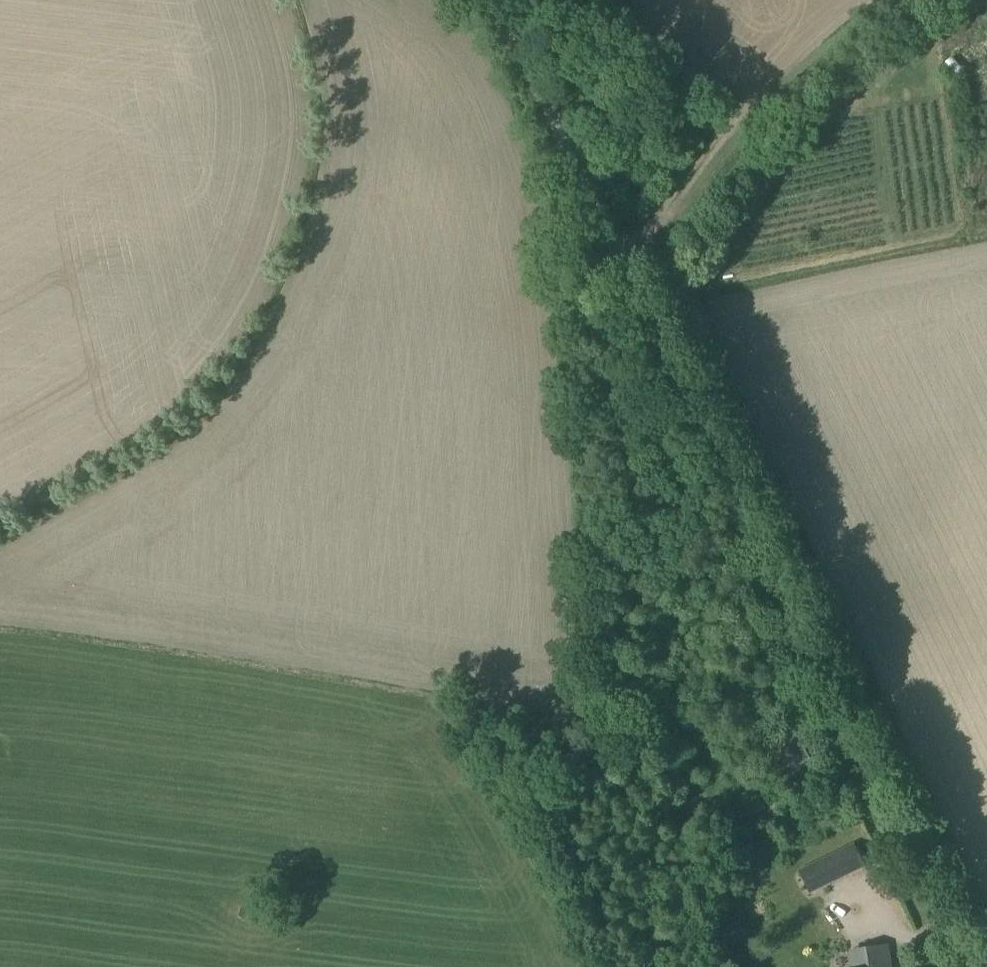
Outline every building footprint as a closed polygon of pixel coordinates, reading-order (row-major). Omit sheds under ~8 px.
[(810,862),(821,885),(839,877),(827,853),(810,862)] [(887,946),(861,950),(862,960),(852,962),(853,966),(891,966),(887,946)]
